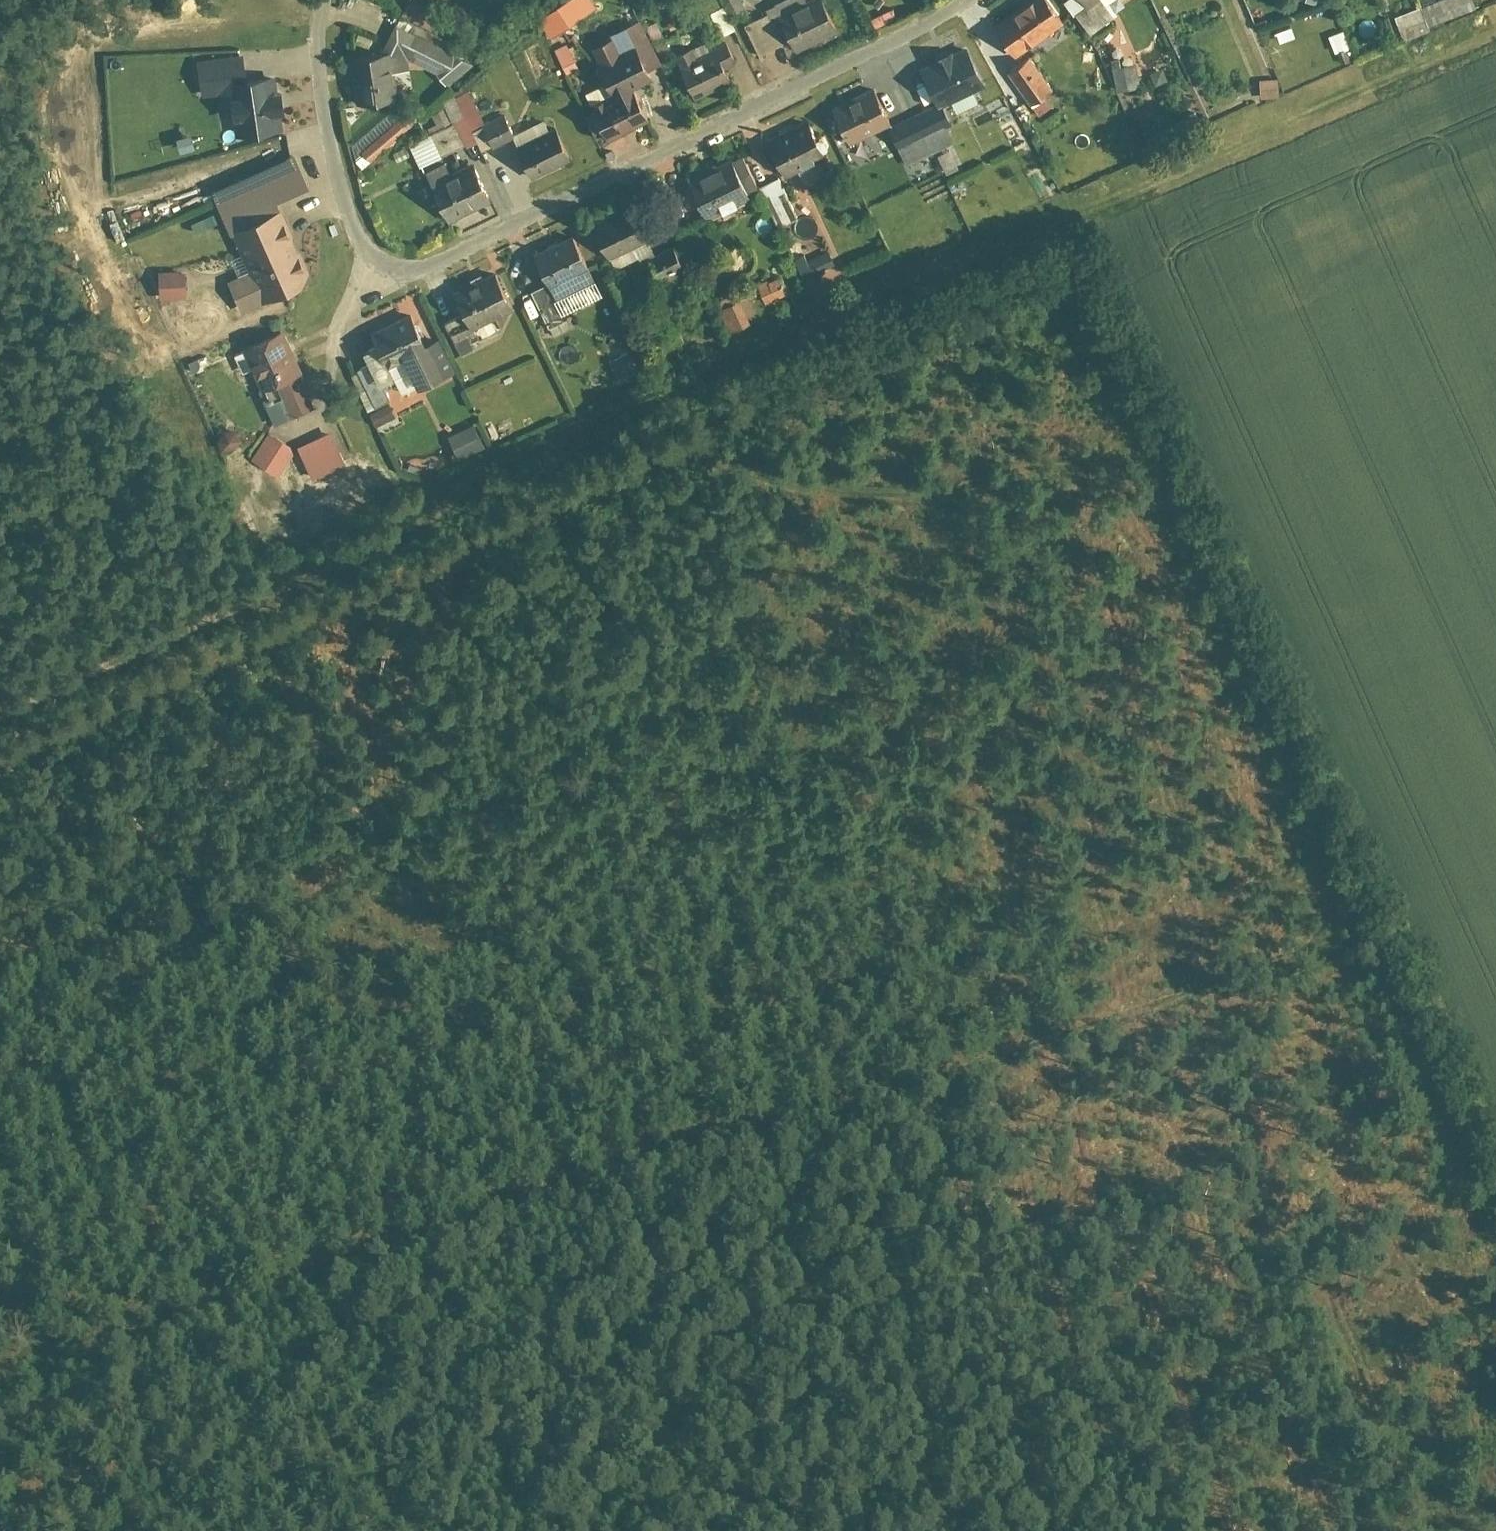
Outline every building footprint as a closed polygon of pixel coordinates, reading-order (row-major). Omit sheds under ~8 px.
[(553,35),(598,8),(593,0),(568,0),(542,16),(553,35)] [(730,12),(747,3),(745,0),(724,0),(726,5),(730,12)] [(797,50),(838,30),(823,0),(807,0),(780,14),(797,50)] [(1014,58),(1065,22),(1050,0),(1025,0),(990,25),(1014,58)] [(1103,0),(1087,0),(1083,3),(1075,8),(1091,32),(1114,17),(1103,0)] [(1430,27),(1479,7),(1476,0),(1434,0),(1421,5),(1430,27)] [(721,36),(738,28),(730,12),(726,5),(710,13),(721,36)] [(1421,5),(1397,15),(1406,37),(1430,27),(1421,5)] [(774,79),(802,66),(777,12),(751,24),(766,55),(763,56),(774,79)] [(636,44),(648,69),(663,61),(641,18),(626,26),(636,44)] [(391,52),(394,68),(411,66),(409,57),(440,70),(454,64),(458,52),(394,21),(382,53),(391,52)] [(590,46),(615,96),(636,86),(652,78),(648,69),(636,44),(623,51),(615,34),(590,46)] [(556,49),(568,73),(580,67),(568,43),(556,49)] [(938,102),(940,107),(987,84),(968,45),(921,67),(938,102)] [(679,65),(696,98),(728,82),(711,49),(679,65)] [(382,53),(348,58),(356,105),(398,98),(394,68),(391,52),(382,53)] [(1032,104),(1054,88),(1032,57),(1010,73),(1032,104)] [(1118,64),(1122,92),(1146,88),(1143,61),(1118,64)] [(241,136),(285,131),(279,79),(235,84),(241,136)] [(829,105),(848,144),(890,125),(896,122),(877,82),(829,105)] [(591,108),(607,140),(652,118),(636,86),(615,96),(591,108)] [(916,113),(935,153),(957,142),(940,107),(938,102),(916,113)] [(364,150),(373,160),(420,119),(411,109),(364,150)] [(483,125),(494,147),(516,135),(505,113),(483,125)] [(896,122),(890,125),(909,165),(935,153),(916,113),(896,122)] [(767,136),(786,174),(830,153),(811,115),(767,136)] [(409,141),(419,164),(478,139),(468,116),(409,141)] [(517,145),(534,178),(571,158),(554,126),(517,145)] [(229,283),(244,315),(306,289),(312,271),(280,203),(312,191),(296,154),(213,196),(232,236),(236,236),(253,274),(229,283)] [(688,175),(707,216),(752,194),(732,154),(688,175)] [(430,180),(450,221),(493,201),(473,160),(430,180)] [(799,218),(779,176),(761,184),(781,226),(799,218)] [(596,222),(616,266),(654,248),(634,204),(596,222)] [(573,232),(534,251),(549,283),(556,297),(595,278),(573,232)] [(676,245),(650,257),(659,276),(684,264),(676,245)] [(796,264),(803,278),(836,263),(829,248),(796,264)] [(464,307),(473,326),(514,307),(496,269),(455,289),(464,307)] [(160,295),(186,296),(187,271),(160,271),(160,295)] [(772,303),(791,295),(784,277),(765,284),(772,303)] [(556,297),(549,283),(531,291),(549,328),(566,319),(556,297)] [(741,298),(722,307),(733,331),(753,322),(741,298)] [(452,336),(473,326),(464,307),(443,317),(452,336)] [(416,386),(454,368),(437,333),(422,340),(409,314),(367,333),(383,366),(402,357),(416,386)] [(301,370),(283,329),(236,349),(254,391),(279,380),(301,370)] [(631,350),(611,359),(621,380),(641,370),(631,350)] [(301,370),(279,380),(296,416),(317,407),(301,370)] [(370,410),(378,425),(397,416),(389,400),(370,410)] [(448,435),(459,459),(486,447),(474,423),(448,435)] [(299,446),(312,477),(346,463),(334,432),(299,446)] [(280,477),(296,448),(268,434),(253,462),(280,477)]
